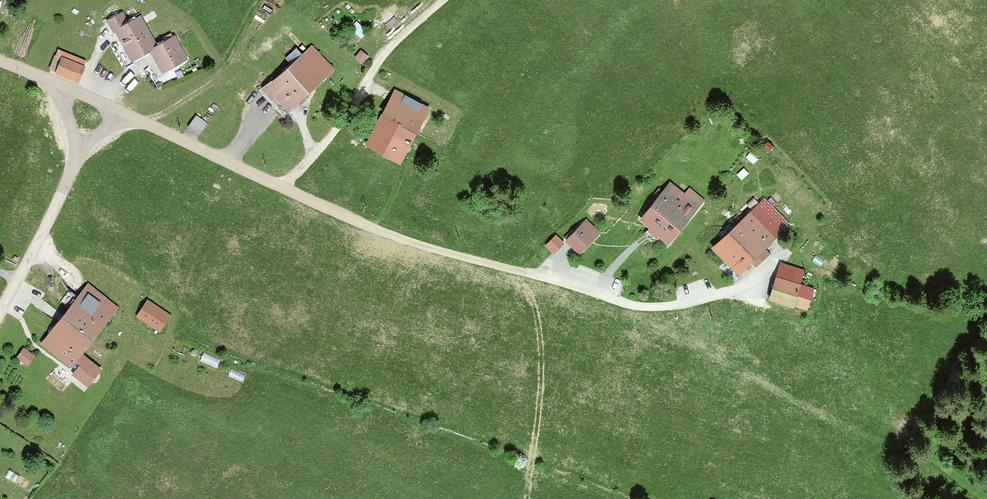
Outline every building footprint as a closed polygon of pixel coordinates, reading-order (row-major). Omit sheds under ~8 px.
[(129,57),(148,48),(161,69),(183,57),(171,37),(155,45),(136,15),(113,28),(129,57)] [(295,49),(285,57),(289,63),(300,54),(295,49)] [(359,52),(352,59),(358,65),(365,58),(359,52)] [(289,63),(260,86),(272,99),(275,97),(287,111),(310,90),(332,70),(321,58),(313,65),(301,53),(300,54),(289,63)] [(54,57),(48,69),(76,80),(82,63),(74,60),(73,62),(59,57),(58,59),(54,57)] [(393,92),(380,115),(414,131),(425,109),(393,92)] [(43,97),(39,102),(45,106),(48,101),(43,97)] [(372,131),(365,144),(399,161),(404,151),(406,152),(408,148),(406,148),(414,131),(380,115),(372,131)] [(194,116),(185,127),(197,135),(205,122),(194,116)] [(767,138),(760,144),(766,151),(773,145),(767,138)] [(749,151),(745,157),(754,163),(758,157),(749,151)] [(741,180),(749,173),(744,167),(736,173),(741,180)] [(651,206),(640,219),(668,243),(697,206),(670,183),(662,192),(658,189),(647,203),(651,206)] [(761,200),(732,227),(758,253),(787,226),(761,200)] [(581,224),(563,243),(575,255),(594,236),(581,224)] [(732,227),(711,247),(737,273),(750,261),(751,263),(756,259),(754,257),(758,253),(732,227)] [(554,232),(543,245),(552,253),(563,240),(554,232)] [(821,265),(824,259),(814,254),(811,261),(821,265)] [(778,270),(776,274),(799,281),(800,277),(802,271),(780,264),(778,270)] [(775,279),(768,299),(792,306),(793,302),(806,307),(812,288),(798,283),(799,281),(776,274),(775,279)] [(111,304),(87,284),(83,288),(107,309),(111,304)] [(107,309),(83,288),(61,316),(92,340),(113,313),(112,312),(115,308),(111,304),(107,309)] [(145,301),(134,317),(157,328),(165,315),(145,301)] [(92,340),(61,316),(41,342),(72,365),(73,364),(77,368),(73,373),(87,384),(99,368),(81,354),(92,340)] [(23,345),(14,355),(26,365),(34,355),(23,345)] [(199,362),(217,367),(220,358),(202,352),(199,362)] [(243,381),(245,374),(229,369),(227,376),(243,381)] [(4,477),(17,483),(21,475),(8,469),(4,477)]
